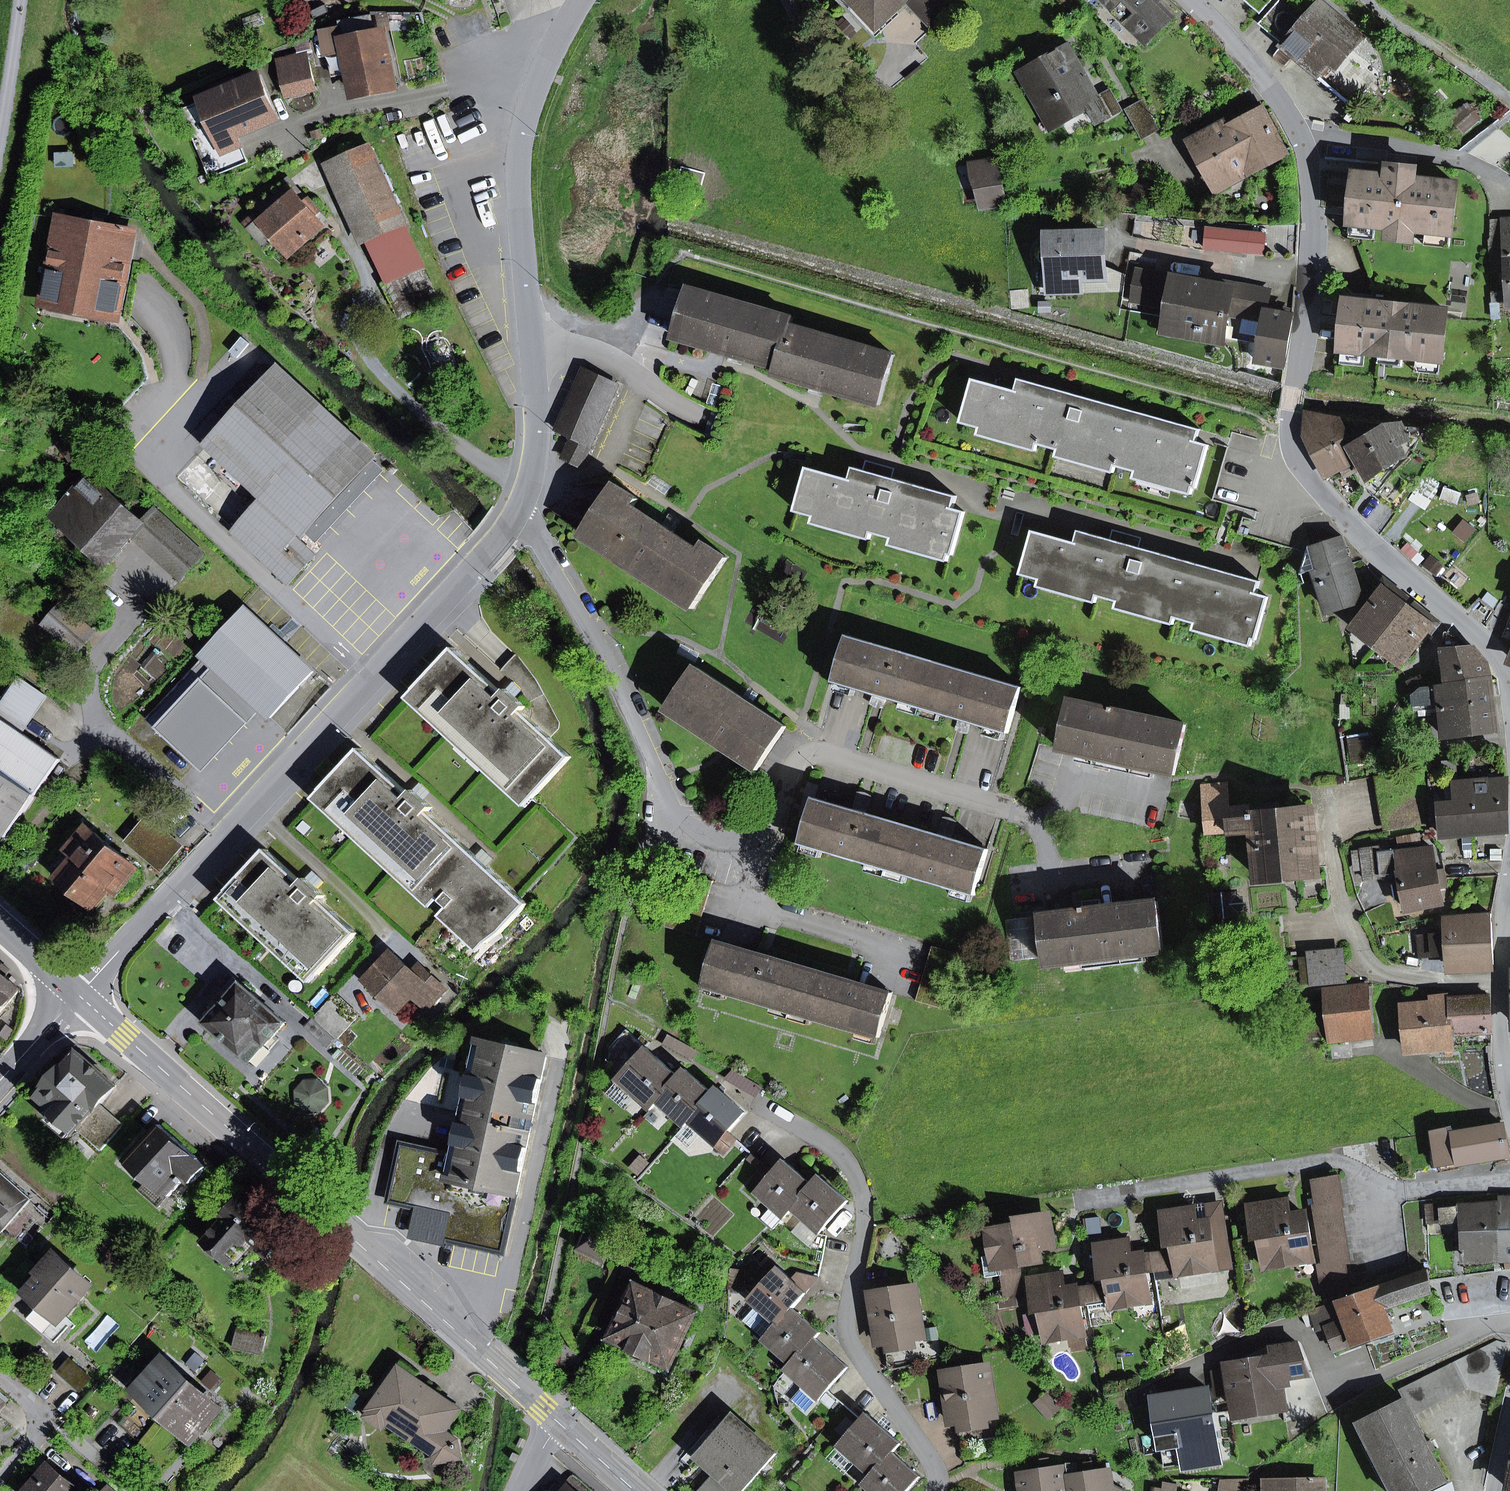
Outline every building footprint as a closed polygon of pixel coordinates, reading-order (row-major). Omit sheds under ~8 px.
[(877,26),(904,0),(852,0),(877,26)] [(930,25),(947,9),(939,0),(906,0),(930,25)] [(1148,44),(1173,18),(1172,17),(1155,0),(1104,0),(1148,44)] [(1165,0),(1155,0),(1172,17),(1177,12),(1165,0)] [(1256,0),(1246,0),(1260,13),(1265,7),(1256,0)] [(1357,101),(1376,78),(1348,54),(1341,48),(1359,27),(1328,0),(1321,0),(1305,19),(1284,0),(1279,0),(1262,20),(1285,41),(1283,44),(1282,44),(1294,55),(1297,50),(1357,101)] [(324,19),(331,17),(328,5),(321,7),(324,19)] [(324,19),(321,7),(305,10),(308,23),(324,19)] [(910,47),(927,30),(905,9),(889,25),(910,47)] [(371,12),(372,16),(373,16),(377,34),(385,32),(392,30),(388,12),(371,12)] [(325,31),(342,28),(339,16),(324,24),(325,31)] [(351,72),(356,95),(396,87),(385,32),(377,34),(373,16),(372,16),(342,22),(343,28),(342,28),(325,31),(334,76),(351,72)] [(1283,44),(1285,41),(1262,20),(1259,23),(1283,44)] [(1341,48),(1348,54),(1366,33),(1359,27),(1341,48)] [(1020,72),(1051,128),(1088,107),(1098,101),(1067,46),(1020,72)] [(312,50),(297,53),(304,71),(311,69),(316,67),(312,50)] [(1352,107),(1357,101),(1297,50),(1294,55),(1293,56),(1352,107)] [(282,76),(287,96),(316,88),(311,69),(304,71),(282,76)] [(236,134),(277,117),(260,77),(237,87),(220,94),(184,110),(212,177),(248,162),(236,134)] [(233,77),(216,84),(220,94),(237,87),(233,77)] [(1101,99),(1110,115),(1120,109),(1111,93),(1101,99)] [(1101,99),(1098,101),(1088,107),(1096,122),(1110,115),(1101,99)] [(1143,99),(1126,108),(1139,131),(1156,122),(1143,99)] [(1222,181),(1216,184),(1219,190),(1228,185),(1226,181),(1285,149),(1260,104),(1242,113),(1245,118),(1240,120),(1227,127),(1225,123),(1215,128),(1192,140),(1203,161),(1209,157),(1222,181)] [(1467,107),(1457,114),(1468,129),(1478,122),(1467,107)] [(1225,123),(1227,127),(1240,120),(1245,118),(1242,113),(1225,123)] [(175,151),(177,157),(193,151),(191,144),(175,151)] [(390,280),(384,283),(399,316),(424,304),(423,301),(436,295),(405,228),(384,238),(381,233),(403,223),(368,147),(336,162),(390,280)] [(57,166),(74,166),(74,153),(57,153),(57,166)] [(1216,184),(1222,181),(1209,157),(1203,161),(1216,184)] [(980,180),(986,208),(1007,204),(998,159),(971,164),(974,181),(980,180)] [(1388,176),(1389,166),(1377,165),(1376,175),(1388,176)] [(1456,183),(1414,179),(1416,169),(1389,166),(1388,176),(1376,175),(1357,173),(1352,223),(1377,225),(1390,227),(1389,237),(1412,239),(1413,229),(1426,231),(1451,233),(1456,183)] [(305,204),(310,200),(290,177),(286,181),(305,204)] [(292,253),(324,226),(314,214),(305,204),(286,181),(252,210),(256,214),(245,223),(267,248),(279,238),(292,253)] [(310,200),(305,204),(314,214),(318,211),(310,200)] [(85,215),(84,222),(95,225),(97,217),(85,215)] [(61,218),(45,300),(51,301),(111,313),(117,314),(133,232),(95,225),(84,222),(61,218)] [(1509,305),(1509,220),(1505,221),(1506,245),(1493,246),(1490,246),(1491,266),(1507,265),(1509,305)] [(1493,246),(1506,245),(1505,221),(1491,221),(1493,246)] [(381,233),(384,238),(405,228),(403,223),(381,233)] [(1350,237),(1375,240),(1377,225),(1352,223),(1350,237)] [(1206,228),(1204,248),(1264,254),(1266,234),(1206,228)] [(1425,245),(1450,248),(1451,233),(1426,231),(1425,245)] [(1084,278),(1105,278),(1104,233),(1049,234),(1049,249),(1044,249),(1040,254),(1040,260),(1044,264),(1050,264),(1050,279),(1084,278)] [(1162,306),(1167,276),(1138,271),(1132,300),(1162,306)] [(1202,333),(1171,327),(1175,306),(1169,305),(1174,278),(1167,276),(1162,306),(1165,306),(1160,335),(1201,342),(1201,339),(1202,333)] [(1051,295),(1084,294),(1084,278),(1050,279),(1051,295)] [(1229,314),(1233,288),(1212,284),(1174,278),(1169,305),(1175,306),(1171,327),(1202,333),(1201,339),(1223,343),(1229,314)] [(1265,312),(1269,291),(1212,281),(1212,284),(1233,288),(1229,314),(1263,321),(1265,312)] [(793,318),(689,288),(674,338),(730,354),(736,356),(743,358),(777,368),(775,375),(810,385),(816,387),(822,389),(879,406),(894,355),(791,325),(793,318)] [(1386,304),(1407,306),(1407,298),(1387,296),(1386,304)] [(1441,360),(1446,310),(1407,306),(1386,304),(1346,300),(1341,350),(1366,352),(1379,354),(1378,364),(1402,366),(1403,356),(1416,358),(1441,360)] [(109,322),(111,313),(51,301),(49,311),(109,322)] [(1265,312),(1263,321),(1262,324),(1260,336),(1255,361),(1284,366),(1294,318),(1289,317),(1282,315),(1265,312)] [(1240,333),(1260,336),(1262,324),(1243,320),(1240,333)] [(1340,364),(1365,367),(1366,352),(1341,350),(1340,364)] [(728,361),(741,365),(743,358),(736,356),(730,354),(728,361)] [(1414,372),(1439,375),(1441,360),(1416,358),(1414,372)] [(377,458),(279,366),(207,443),(266,498),(267,497),(302,530),(307,534),(308,532),(310,534),(377,462),(375,460),(377,458)] [(557,431),(573,438),(590,446),(618,385),(585,370),(557,431)] [(1209,445),(1197,442),(1201,429),(1191,427),(1187,439),(1026,394),(1030,381),(1020,378),(1016,391),(974,379),(962,422),(983,428),(984,423),(1019,433),(1016,445),(1036,451),(1038,444),(1061,450),(1062,445),(1097,455),(1094,467),(1114,472),(1116,465),(1137,471),(1138,472),(1140,467),(1175,477),(1172,489),(1192,494),(1194,487),(1197,488),(1209,445)] [(1187,439),(1191,427),(1030,381),(1026,394),(1187,439)] [(808,392),(820,396),(822,389),(816,387),(810,385),(808,392)] [(1350,445),(1352,444),(1350,439),(1339,418),(1305,411),(1304,436),(1324,473),(1339,465),(1345,476),(1353,472),(1350,460),(1356,456),(1350,445)] [(981,435),(1016,445),(1019,433),(984,423),(983,428),(981,435)] [(1373,431),(1372,431),(1367,434),(1385,467),(1404,455),(1399,444),(1410,439),(1402,425),(1386,427),(1373,431)] [(1385,467),(1367,434),(1372,431),(1354,426),(1350,439),(1352,444),(1350,445),(1356,456),(1361,467),(1368,479),(1385,467)] [(564,457),(581,465),(590,446),(573,438),(564,457)] [(1059,457),(1094,467),(1097,455),(1062,445),(1061,450),(1059,457)] [(1353,472),(1361,467),(1356,456),(1350,460),(1353,472)] [(864,470),(893,478),(896,468),(867,460),(864,470)] [(310,534),(319,543),(386,471),(377,462),(310,534)] [(950,554),(953,555),(965,512),(954,509),(957,496),(947,493),(943,506),(860,482),(864,470),(854,467),(850,480),(808,468),(796,511),(815,516),(817,516),(818,511),(853,521),(850,533),(870,539),(872,532),(893,538),(895,538),(896,533),(931,543),(928,555),(948,561),(950,554)] [(1135,478),(1172,489),(1175,477),(1140,467),(1138,472),(1137,471),(1135,478)] [(943,506),(947,493),(893,478),(864,470),(860,482),(943,506)] [(1426,507),(1441,484),(1425,474),(1410,497),(1426,507)] [(56,514),(109,562),(136,533),(145,524),(92,475),(75,493),(73,491),(70,494),(72,496),(56,514)] [(673,532),(675,530),(673,529),(663,523),(662,522),(661,524),(634,506),(639,499),(616,484),(582,535),(694,609),(728,558),(705,542),(700,550),(673,532)] [(301,543),(295,537),(302,530),(267,497),(266,498),(235,531),(290,582),(314,555),(301,543)] [(145,524),(136,533),(158,553),(178,531),(157,511),(145,524)] [(813,523),(850,533),(853,521),(818,511),(817,516),(815,516),(813,523)] [(679,520),(669,513),(663,523),(673,529),(679,520)] [(1110,539),(1140,547),(1142,538),(1113,529),(1110,539)] [(295,537),(301,543),(308,535),(307,534),(302,530),(295,537)] [(1079,530),(1075,543),(1034,531),(1022,574),(1043,580),(1044,575),(1079,585),(1076,597),(1096,602),(1098,595),(1120,602),(1122,597),(1157,606),(1153,619),(1173,624),(1175,617),(1196,623),(1198,618),(1234,628),(1231,640),(1251,646),(1253,639),(1256,640),(1268,597),(1257,594),(1260,581),(1250,578),(1247,591),(1085,546),(1089,533),(1079,530)] [(182,575),(202,553),(178,531),(158,553),(182,575)] [(891,545),(928,555),(931,543),(896,533),(895,538),(893,538),(891,545)] [(1247,591),(1250,578),(1140,547),(1110,539),(1089,533),(1085,546),(1247,591)] [(1315,570),(1329,611),(1363,600),(1343,536),(1308,547),(1300,574),(1315,570)] [(1408,544),(1403,549),(1412,558),(1417,553),(1408,544)] [(1432,559),(1426,567),(1436,575),(1442,568),(1432,559)] [(1041,587),(1076,597),(1079,585),(1044,575),(1043,580),(1041,587)] [(1382,594),(1357,626),(1379,643),(1409,604),(1406,602),(1410,598),(1385,579),(1376,589),(1382,594)] [(46,688),(75,654),(0,590),(0,649),(46,688)] [(1118,609),(1153,619),(1157,606),(1122,597),(1120,602),(1118,609)] [(1415,603),(1412,607),(1409,604),(1379,643),(1400,660),(1425,630),(1431,634),(1440,622),(1415,603)] [(56,614),(86,640),(94,631),(64,605),(56,614)] [(271,718),(314,671),(246,608),(203,655),(206,658),(249,697),(263,710),(271,718)] [(46,625),(77,651),(86,640),(56,614),(46,625)] [(1194,630),(1231,640),(1234,628),(1198,618),(1196,623),(1194,630)] [(1446,678),(1490,674),(1488,664),(1475,648),(1472,648),(1447,632),(1443,650),(1446,678)] [(1009,731),(1022,689),(850,638),(838,680),(874,691),(881,693),(888,695),(959,716),(966,718),(972,720),(1009,731)] [(453,647),(415,689),(533,798),(572,757),(522,711),(526,706),(516,698),(507,689),(503,693),(453,647)] [(242,714),(238,710),(249,697),(206,658),(149,719),(157,727),(156,728),(195,764),(242,714)] [(724,747),(758,770),(788,726),(753,704),(743,697),(697,666),(668,710),(724,747)] [(1445,737),(1497,732),(1496,724),(1491,682),(1490,674),(1446,678),(1447,686),(1437,687),(1430,672),(1407,683),(1413,695),(1415,710),(1438,708),(1438,700),(1442,700),(1445,737)] [(17,729),(43,692),(20,677),(0,705),(0,826),(10,833),(61,759),(24,734),(17,729)] [(516,698),(523,691),(513,682),(507,689),(516,698)] [(753,704),(759,694),(749,687),(743,697),(753,704)] [(525,807),(533,798),(415,689),(407,698),(525,807)] [(876,707),(884,708),(888,695),(881,693),(874,691),(870,704),(876,707)] [(17,729),(24,734),(49,697),(43,692),(17,729)] [(195,764),(205,773),(263,710),(249,697),(238,710),(242,714),(195,764)] [(1073,700),(1062,751),(1176,776),(1187,725),(1132,713),(1132,711),(1114,707),(1113,709),(1073,700)] [(962,733),(969,733),(972,720),(966,718),(959,716),(955,729),(962,733)] [(1349,741),(1352,763),(1376,759),(1373,737),(1349,741)] [(502,932),(528,904),(488,866),(477,856),(428,812),(432,807),(425,800),(414,790),(410,794),(360,748),(321,790),(322,790),(439,899),(449,907),(487,942),(487,943),(502,932)] [(1488,779),(1476,780),(1480,833),(1507,831),(1507,784),(1489,785),(1488,779)] [(1442,836),(1480,833),(1476,780),(1468,781),(1468,787),(1456,788),(1457,804),(1440,805),(1442,836)] [(425,800),(431,793),(420,783),(414,790),(425,800)] [(809,783),(799,817),(809,819),(818,786),(809,783)] [(1255,833),(1259,879),(1289,876),(1318,874),(1312,809),(1280,812),(1280,803),(1230,808),(1227,784),(1203,786),(1207,834),(1230,832),(1230,836),(1255,833)] [(431,907),(439,899),(322,790),(314,799),(431,907)] [(860,813),(867,815),(872,796),(866,793),(859,792),(854,811),(860,813)] [(804,843),(975,894),(988,851),(951,840),(944,838),(938,836),(867,815),(860,813),(854,811),(817,800),(804,843)] [(127,841),(162,870),(183,846),(148,817),(127,841)] [(944,838),(951,840),(957,821),(951,818),(943,817),(938,836),(944,838)] [(8,836),(10,833),(0,826),(0,831),(8,836)] [(120,879),(127,884),(139,869),(88,826),(51,870),(68,884),(66,887),(67,893),(70,896),(76,896),(78,893),(96,907),(120,879)] [(1397,837),(1399,845),(1421,841),(1420,833),(1397,837)] [(1404,897),(1407,910),(1443,903),(1440,889),(1447,888),(1443,869),(1436,870),(1432,846),(1396,853),(1400,874),(1393,875),(1394,883),(1401,882),(1404,897)] [(1383,877),(1383,876),(1393,875),(1400,874),(1396,853),(1380,853),(1379,848),(1362,850),(1364,870),(1365,879),(1383,877)] [(321,900),(325,895),(317,888),(306,878),(302,882),(267,849),(228,891),(319,975),(357,933),(321,900)] [(488,866),(494,859),(483,849),(477,856),(488,866)] [(1355,871),(1364,870),(1362,850),(1353,851),(1355,871)] [(317,888),(324,881),(313,871),(306,878),(317,888)] [(1397,898),(1404,897),(1401,882),(1394,883),(1397,898)] [(311,983),(319,975),(228,891),(220,899),(311,983)] [(1236,910),(1244,909),(1243,898),(1235,898),(1236,910)] [(1101,900),(1083,902),(1084,909),(1102,907),(1101,900)] [(1084,909),(1084,910),(1043,915),(1049,967),(1165,953),(1159,902),(1102,908),(1102,907),(1084,909)] [(479,951),(487,942),(449,907),(441,916),(479,951)] [(1448,916),(1449,933),(1450,955),(1451,967),(1494,965),(1491,913),(1448,916)] [(1038,958),(1034,917),(1005,920),(1010,961),(1038,958)] [(1434,956),(1450,955),(1449,933),(1420,935),(1421,954),(1434,953),(1434,956)] [(708,986),(880,1037),(892,994),(851,982),(764,956),(721,943),(708,986)] [(434,1002),(446,989),(428,972),(421,979),(392,952),(365,981),(398,1011),(413,996),(419,989),(434,1002)] [(1345,980),(1342,953),(1309,956),(1312,984),(1345,980)] [(1301,984),(1312,984),(1309,956),(1299,957),(1301,984)] [(13,998),(21,989),(5,975),(9,970),(0,961),(0,1013),(13,998)] [(233,976),(222,988),(231,996),(241,984),(233,976)] [(207,1023),(251,1062),(285,1023),(241,984),(231,996),(222,988),(214,998),(222,1006),(219,1010),(207,1023)] [(1373,1038),(1368,985),(1324,989),(1325,1002),(1329,1038),(1330,1042),(1373,1038)] [(427,1009),(434,1002),(419,989),(413,996),(427,1009)] [(339,1040),(360,1017),(336,996),(315,1019),(339,1040)] [(1446,1048),(1453,1048),(1447,996),(1430,997),(1431,1005),(1406,1007),(1410,1052),(1446,1048)] [(1492,1032),(1490,996),(1450,999),(1453,1035),(1492,1032)] [(210,1002),(219,1010),(222,1006),(214,998),(210,1002)] [(1305,1040),(1329,1038),(1325,1002),(1301,1005),(1305,1040)] [(656,1102),(679,1077),(678,1076),(646,1047),(650,1042),(642,1036),(638,1040),(627,1030),(612,1047),(609,1066),(619,1077),(638,1094),(636,1097),(650,1110),(657,1103),(656,1102)] [(668,1044),(693,1058),(696,1052),(671,1039),(668,1044)] [(532,1124),(547,1056),(480,1041),(472,1075),(455,1156),(435,1151),(402,1144),(389,1202),(423,1209),(450,1215),(444,1240),(479,1247),(504,1253),(532,1124)] [(122,1127),(98,1106),(116,1085),(79,1052),(39,1098),(55,1112),(76,1130),(77,1131),(78,1129),(102,1150),(122,1127)] [(693,1058),(700,1062),(705,1057),(696,1052),(693,1058)] [(688,1121),(713,1093),(712,1093),(685,1068),(678,1076),(679,1077),(656,1102),(657,1103),(661,1098),(671,1107),(667,1111),(684,1127),(689,1122),(688,1121)] [(435,1151),(455,1156),(472,1075),(453,1071),(435,1151)] [(732,1071),(725,1078),(733,1083),(738,1075),(732,1071)] [(754,1084),(738,1075),(733,1083),(749,1092),(754,1084)] [(617,1081),(608,1092),(626,1108),(636,1097),(638,1094),(619,1077),(616,1080),(617,1081)] [(324,1113),(333,1103),(332,1089),(322,1080),(308,1081),(299,1092),(300,1105),(311,1114),(324,1113)] [(761,1088),(754,1084),(749,1092),(756,1096),(761,1088)] [(746,1113),(717,1087),(712,1093),(713,1093),(688,1121),(689,1122),(693,1117),(703,1126),(699,1131),(702,1133),(728,1157),(737,1147),(740,1143),(728,1133),(746,1113)] [(667,1111),(671,1107),(661,1098),(657,1103),(667,1111)] [(69,1138),(76,1130),(55,1112),(48,1120),(69,1138)] [(686,1129),(680,1136),(691,1146),(702,1133),(699,1131),(703,1126),(693,1117),(689,1122),(684,1127),(686,1129)] [(188,1180),(193,1184),(208,1167),(199,1159),(160,1125),(128,1161),(148,1179),(168,1197),(183,1181),(185,1183),(188,1180)] [(1453,1134),(1452,1129),(1431,1132),(1437,1167),(1509,1155),(1504,1125),(1453,1134)] [(762,1170),(766,1166),(740,1143),(737,1147),(762,1170)] [(208,1167),(212,1162),(204,1154),(199,1159),(208,1167)] [(639,1174),(649,1163),(641,1156),(631,1168),(639,1174)] [(791,1209),(812,1185),(812,1184),(785,1160),(773,1173),(766,1166),(762,1170),(754,1179),(762,1186),(755,1193),(771,1207),(761,1218),(774,1229),(791,1209)] [(7,1212),(0,1220),(0,1233),(0,1234),(31,1198),(0,1172),(0,1206),(7,1212)] [(822,1228),(818,1233),(819,1234),(849,1201),(820,1175),(812,1184),(812,1185),(791,1209),(804,1221),(808,1224),(812,1220),(822,1228)] [(1342,1206),(1344,1206),(1340,1178),(1313,1182),(1317,1210),(1342,1206)] [(158,1208),(168,1197),(148,1179),(138,1190),(158,1208)] [(1499,1205),(1501,1256),(1509,1256),(1509,1197),(1499,1197),(1499,1205)] [(261,1247),(269,1255),(286,1235),(245,1199),(209,1240),(242,1269),(261,1247)] [(1306,1214),(1301,1213),(1291,1215),(1289,1200),(1248,1206),(1254,1237),(1259,1236),(1264,1267),(1299,1262),(1298,1256),(1313,1253),(1308,1218),(1306,1214)] [(1018,1218),(1023,1217),(1020,1203),(991,1207),(995,1228),(1019,1224),(1018,1218)] [(1215,1247),(1227,1245),(1220,1204),(1196,1208),(1198,1222),(1210,1220),(1215,1247)] [(1466,1259),(1501,1256),(1499,1205),(1442,1208),(1441,1204),(1427,1205),(1428,1223),(1463,1220),(1466,1259)] [(1344,1220),(1342,1206),(1317,1210),(1315,1211),(1317,1224),(1344,1220)] [(1198,1222),(1196,1208),(1162,1213),(1167,1244),(1172,1243),(1173,1249),(1176,1269),(1177,1274),(1203,1270),(1202,1264),(1217,1261),(1217,1265),(1230,1263),(1227,1245),(1215,1247),(1210,1220),(1198,1222)] [(418,1234),(444,1240),(450,1215),(423,1209),(418,1234)] [(1020,1266),(1042,1262),(1040,1250),(1055,1247),(1049,1213),(1023,1217),(1018,1218),(1019,1224),(995,1228),(988,1229),(993,1255),(983,1257),(986,1278),(1002,1275),(1005,1296),(1025,1293),(1020,1266)] [(1097,1219),(1089,1220),(1090,1233),(1098,1233),(1097,1219)] [(819,1234),(818,1233),(822,1228),(812,1220),(808,1224),(804,1221),(794,1232),(809,1245),(819,1234)] [(1346,1233),(1344,1220),(1317,1224),(1319,1238),(1346,1233)] [(579,1249),(604,1261),(616,1235),(590,1223),(579,1249)] [(1348,1247),(1346,1233),(1319,1238),(1321,1251),(1348,1247)] [(815,1278),(819,1279),(828,1237),(824,1236),(815,1278)] [(1132,1255),(1130,1240),(1096,1245),(1101,1277),(1098,1277),(1100,1284),(1086,1286),(1089,1305),(1090,1310),(1111,1307),(1137,1303),(1136,1297),(1151,1294),(1148,1273),(1144,1253),(1132,1255)] [(1346,1261),(1350,1261),(1348,1247),(1321,1251),(1323,1265),(1346,1261)] [(1152,1253),(1144,1253),(1148,1273),(1176,1269),(1173,1249),(1152,1253)] [(1315,1263),(1313,1253),(1298,1256),(1299,1262),(1264,1267),(1265,1271),(1315,1263)] [(44,1303),(31,1319),(56,1341),(72,1322),(63,1315),(90,1285),(56,1255),(40,1273),(44,1277),(31,1292),(44,1303)] [(1218,1271),(1217,1265),(1217,1261),(1202,1264),(1203,1270),(1177,1274),(1178,1278),(1218,1271)] [(1348,1275),(1346,1261),(1323,1265),(1318,1266),(1320,1279),(1348,1275)] [(732,1268),(730,1288),(737,1289),(739,1269),(732,1268)] [(777,1325),(793,1308),(793,1309),(819,1279),(815,1278),(797,1274),(793,1280),(779,1268),(749,1300),(751,1302),(754,1297),(764,1306),(760,1310),(777,1325)] [(1328,1328),(1336,1351),(1391,1332),(1383,1309),(1432,1293),(1428,1269),(1311,1312),(1318,1332),(1328,1328)] [(1082,1306),(1079,1286),(1066,1288),(1063,1273),(1029,1279),(1034,1310),(1040,1309),(1041,1312),(1044,1335),(1045,1340),(1072,1336),(1071,1330),(1085,1328),(1082,1306)] [(1350,1289),(1348,1275),(1320,1279),(1322,1294),(1350,1289)] [(1082,1306),(1089,1305),(1086,1286),(1086,1285),(1079,1286),(1082,1306)] [(653,1356),(670,1364),(694,1314),(677,1306),(678,1304),(655,1293),(654,1295),(637,1287),(613,1337),(630,1346),(629,1348),(633,1358),(642,1362),(652,1358),(653,1356)] [(889,1342),(893,1370),(941,1357),(936,1327),(922,1329),(915,1287),(871,1294),(879,1343),(885,1342),(889,1342)] [(1152,1304),(1151,1294),(1136,1297),(1137,1303),(1111,1307),(1111,1311),(1152,1304)] [(766,1336),(777,1325),(760,1310),(764,1306),(754,1297),(751,1302),(756,1307),(746,1318),(766,1336)] [(791,1365),(815,1338),(816,1339),(821,1333),(793,1309),(793,1308),(777,1325),(766,1336),(763,1340),(781,1356),(784,1352),(794,1360),(790,1365),(791,1365)] [(1030,1337),(1044,1335),(1041,1312),(1026,1315),(1030,1337)] [(1087,1337),(1085,1328),(1071,1330),(1072,1336),(1045,1340),(1046,1344),(1087,1337)] [(238,1330),(234,1349),(247,1352),(251,1333),(238,1330)] [(247,1352),(264,1355),(268,1336),(251,1333),(247,1352)] [(818,1399),(819,1401),(825,1394),(829,1390),(849,1368),(816,1339),(815,1338),(791,1365),(790,1365),(785,1370),(804,1387),(806,1384),(820,1397),(818,1399)] [(1412,1414),(1467,1387),(1495,1396),(1507,1344),(1497,1341),(1399,1390),(1405,1401),(1412,1414)] [(1232,1385),(1236,1409),(1283,1403),(1280,1386),(1288,1384),(1286,1376),(1309,1372),(1299,1343),(1272,1348),(1274,1360),(1214,1371),(1217,1387),(1232,1385)] [(790,1365),(794,1360),(784,1352),(781,1356),(790,1365)] [(59,1372),(80,1391),(92,1378),(70,1359),(59,1372)] [(145,1385),(141,1390),(168,1413),(193,1386),(167,1362),(160,1369),(155,1365),(140,1381),(145,1385)] [(964,1421),(966,1434),(998,1429),(988,1366),(943,1373),(951,1423),(959,1422),(964,1421)] [(458,1441),(445,1432),(461,1410),(400,1367),(370,1410),(372,1411),(389,1423),(435,1454),(436,1461),(461,1458),(458,1441)] [(818,1399),(820,1397),(806,1384),(804,1387),(792,1401),(806,1413),(818,1399)] [(212,1416),(219,1409),(193,1386),(168,1413),(193,1437),(197,1433),(202,1437),(217,1421),(212,1416)] [(1185,1468),(1220,1463),(1209,1389),(1154,1398),(1165,1467),(1184,1464),(1185,1468)] [(858,1423),(862,1419),(829,1390),(825,1394),(858,1423)] [(1037,1404),(1049,1417),(1059,1409),(1047,1395),(1037,1404)] [(1412,1414),(1405,1401),(1361,1424),(1395,1490),(1428,1490),(1446,1481),(1412,1414)] [(368,1417),(385,1429),(389,1423),(372,1411),(368,1417)] [(871,1476),(893,1452),(893,1453),(901,1444),(867,1414),(862,1419),(858,1423),(856,1426),(848,1419),(841,1427),(849,1434),(846,1438),(838,1446),(839,1448),(841,1445),(856,1457),(853,1460),(856,1463),(858,1465),(870,1476),(871,1476)] [(776,1454),(733,1415),(725,1424),(697,1456),(716,1472),(723,1479),(713,1490),(743,1490),(776,1454)] [(697,1456),(725,1424),(719,1418),(682,1459),(689,1465),(697,1456)] [(966,1434),(964,1421),(959,1422),(965,1464),(971,1463),(968,1448),(966,1434)] [(846,1438),(849,1434),(841,1427),(838,1431),(846,1438)] [(966,1434),(968,1448),(1000,1443),(998,1429),(966,1434)] [(856,1463),(853,1460),(856,1457),(841,1445),(839,1448),(838,1446),(827,1459),(845,1475),(856,1463)] [(920,1477),(893,1453),(893,1452),(871,1476),(870,1476),(862,1485),(864,1486),(868,1481),(877,1490),(876,1490),(908,1490),(920,1477)] [(1035,1473),(1051,1471),(1049,1458),(1033,1461),(1035,1473)] [(1067,1479),(1095,1474),(1093,1462),(1065,1466),(1065,1469),(1067,1479)] [(78,1490),(51,1467),(31,1490),(78,1490)] [(1066,1479),(1067,1479),(1065,1469),(1051,1471),(1035,1473),(1020,1476),(1023,1490),(1068,1490),(1066,1479)] [(723,1479),(716,1472),(699,1490),(713,1490),(723,1479)] [(1111,1484),(1109,1472),(1095,1474),(1067,1479),(1066,1479),(1068,1490),(1112,1490),(1111,1484)] [(572,1477),(562,1489),(564,1490),(588,1490),(572,1477)] [(1221,1481),(1220,1490),(1246,1490),(1247,1480),(1221,1481)] [(877,1490),(868,1481),(864,1486),(870,1490),(876,1490),(877,1490)] [(1453,1482),(1435,1490),(1455,1490),(1453,1482)] [(1312,1483),(1268,1484),(1268,1490),(1312,1490),(1312,1483)] [(1312,1483),(1312,1490),(1323,1490),(1323,1483),(1312,1483)]
